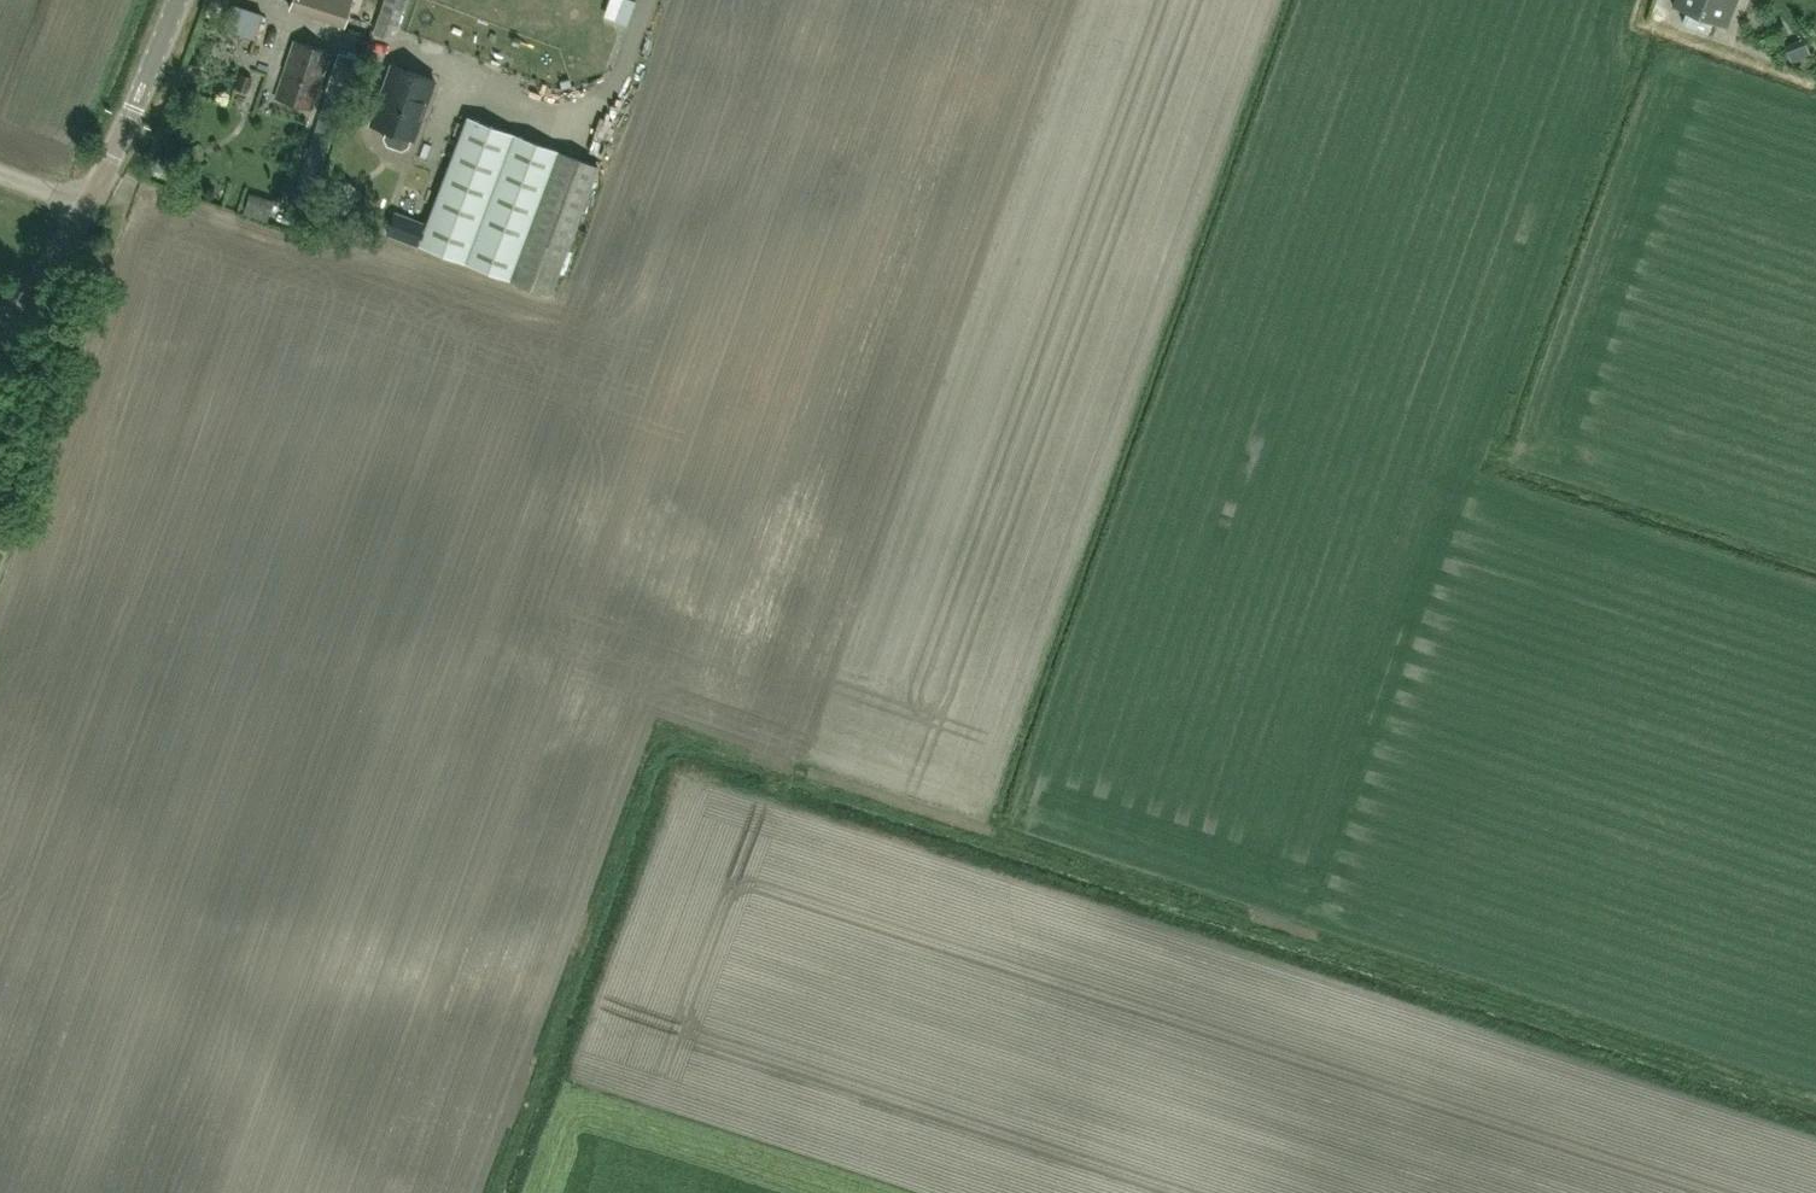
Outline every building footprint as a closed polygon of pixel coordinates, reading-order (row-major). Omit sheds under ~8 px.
[(290,9),(343,26),(352,0),(293,0),(290,9)] [(375,30),(393,36),(406,0),(385,0),(375,30)] [(632,26),(643,1),(641,0),(613,0),(607,15),(632,26)] [(1728,26),(1738,0),(1676,0),(1674,5),(1728,26)] [(313,108),(332,50),(296,39),(277,97),(313,108)] [(410,144),(412,136),(416,137),(437,78),(393,63),(373,122),(390,128),(387,136),(390,142),(404,147),(410,144)] [(248,88),(252,77),(242,73),(238,84),(248,88)] [(598,166),(467,116),(419,244),(550,293),(598,166)]
